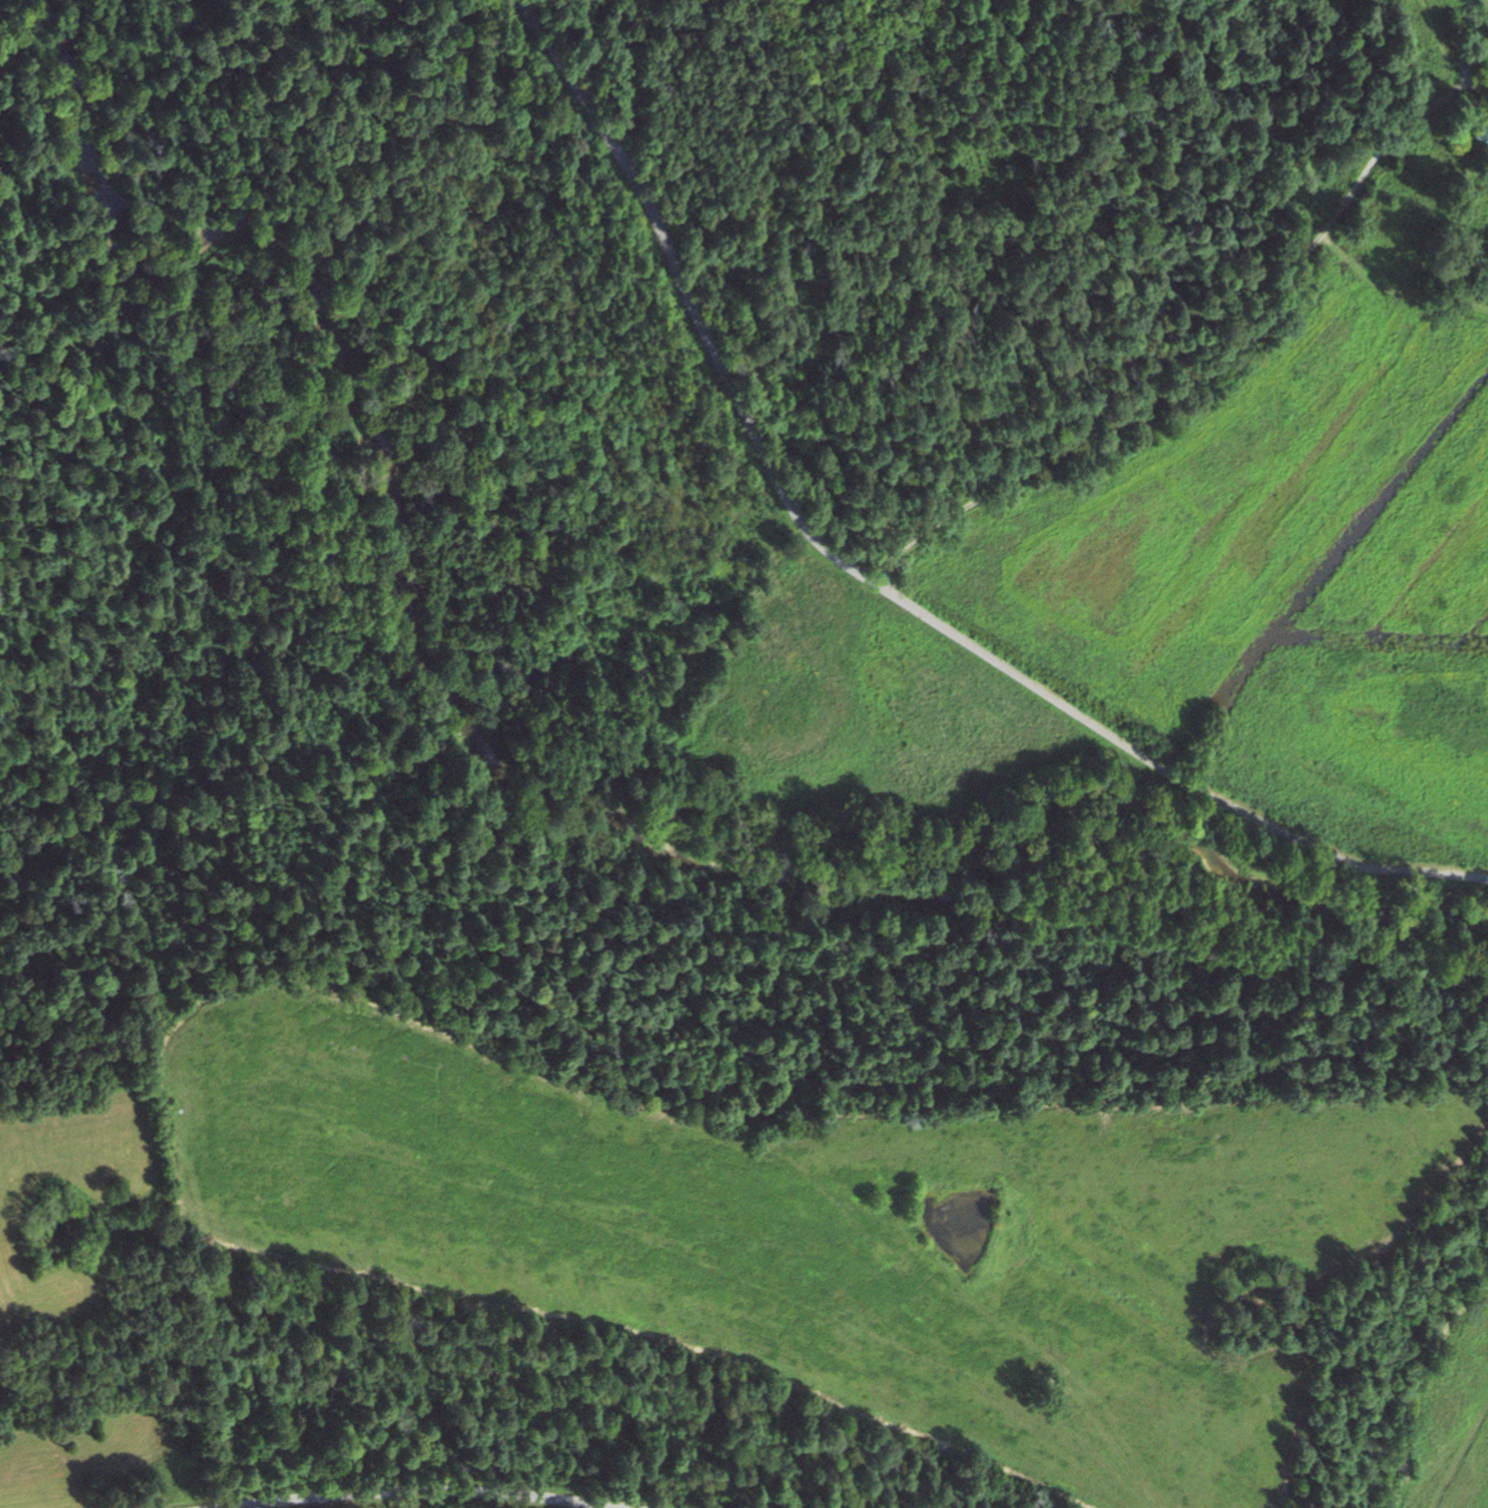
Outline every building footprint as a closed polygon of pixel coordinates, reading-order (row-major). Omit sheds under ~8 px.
[(1475,131),(1487,144),(1487,118),(1475,131)]
